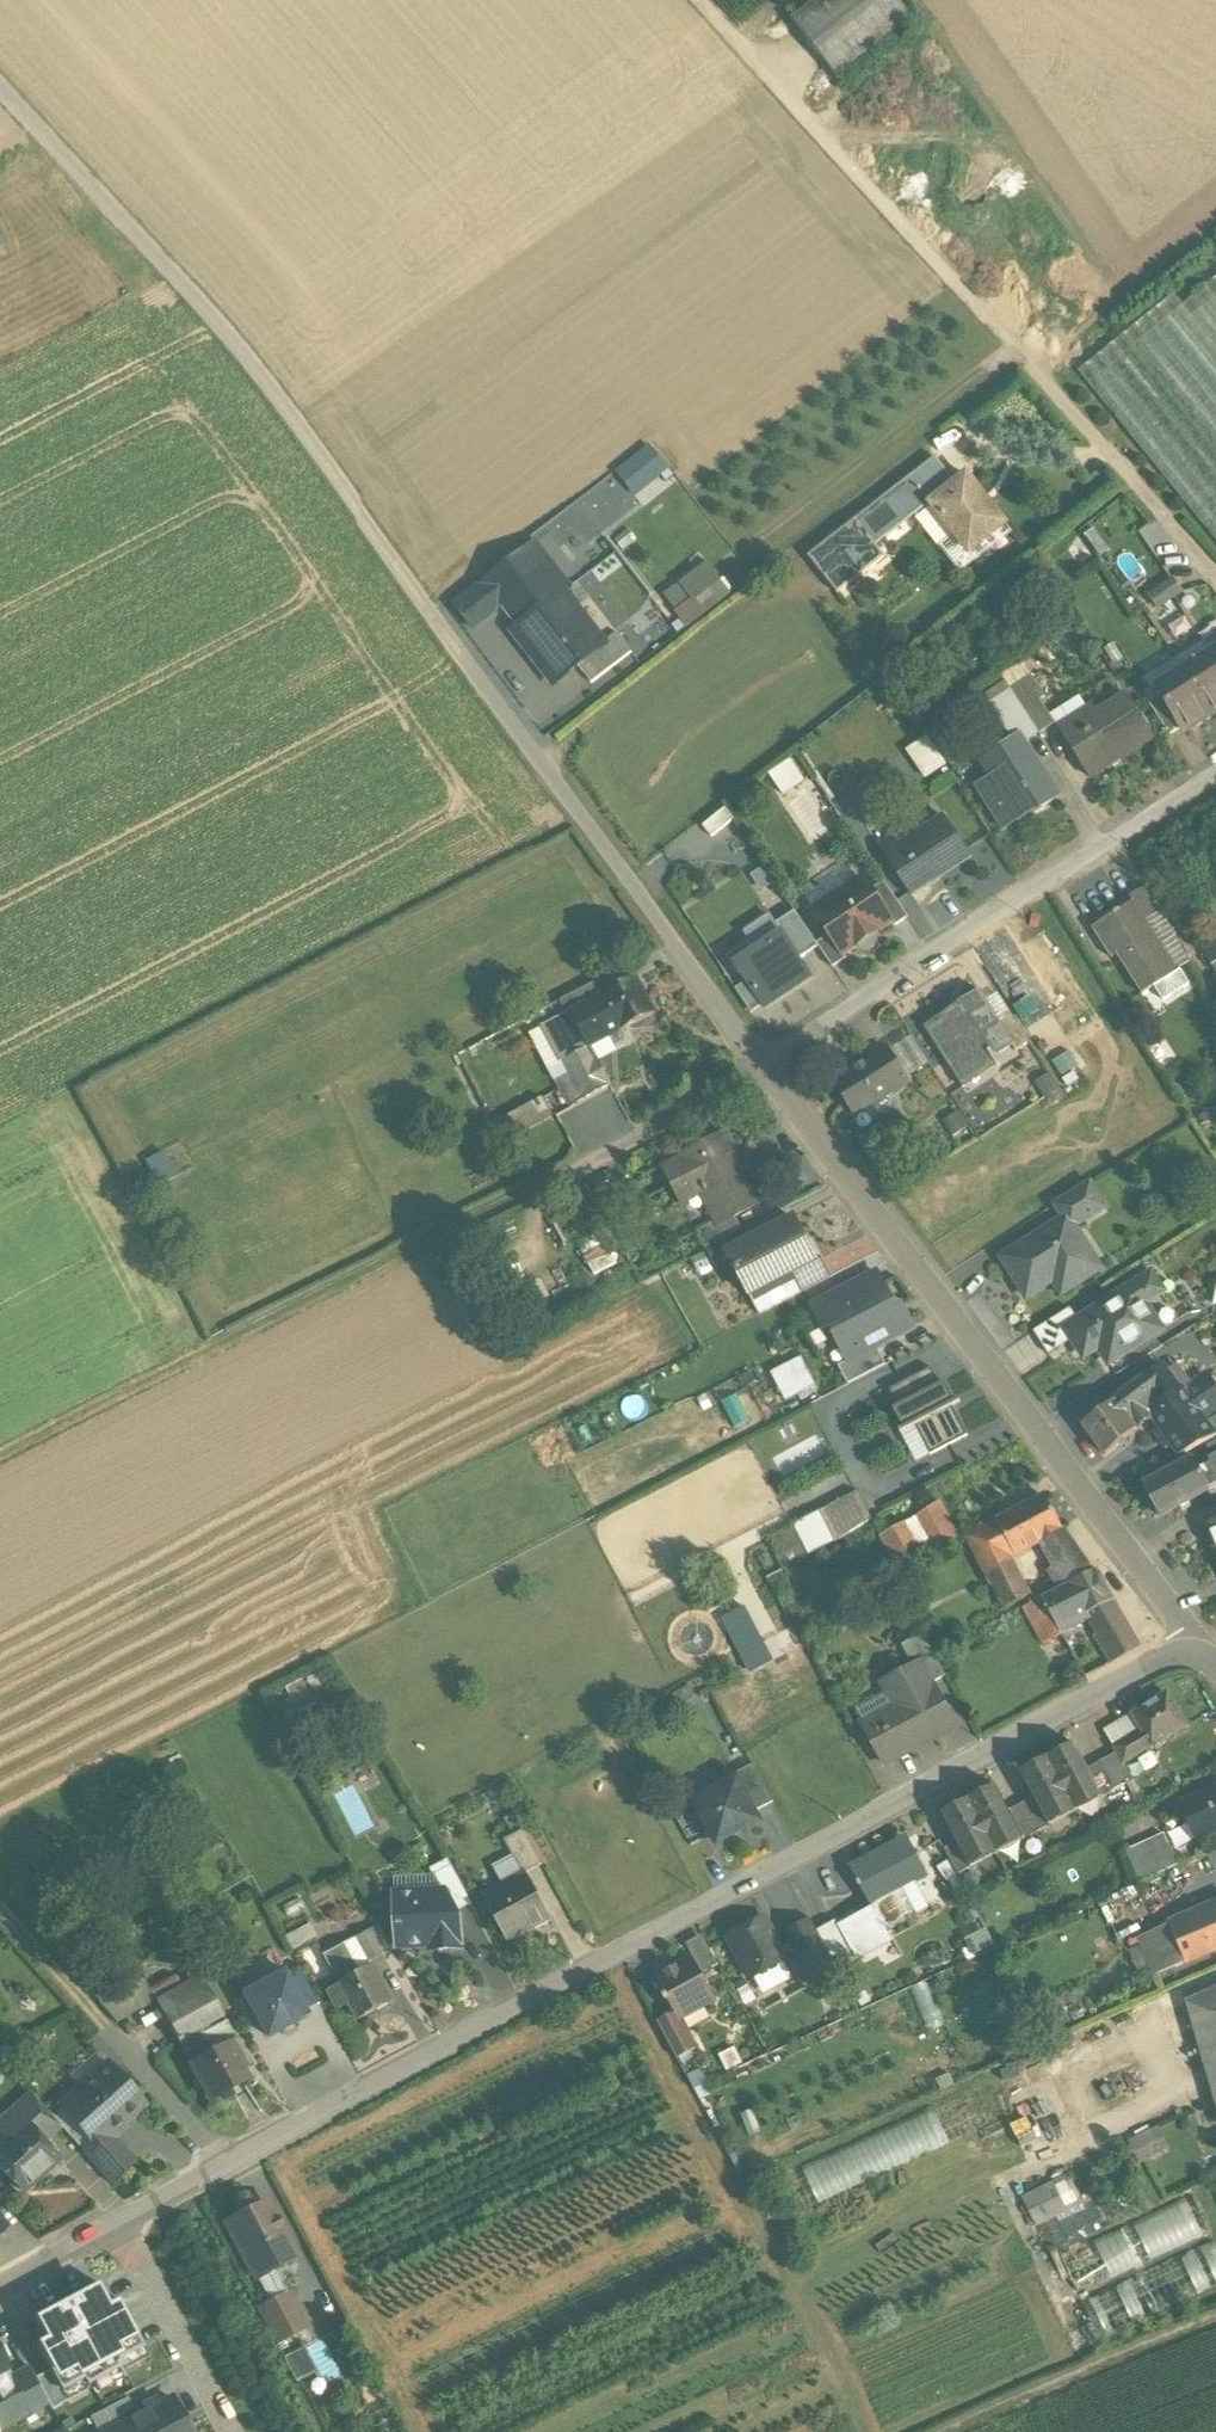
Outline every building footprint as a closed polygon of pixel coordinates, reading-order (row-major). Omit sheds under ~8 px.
[(791,25),(835,81),(910,22),(892,0),(822,0),(791,25)] [(1182,310),(1215,352),(1215,282),(1182,310)] [(1173,299),(1077,376),(1215,547),(1215,352),(1182,310),(1173,299)] [(624,472),(644,494),(669,472),(649,450),(624,472)] [(842,596),(884,563),(874,551),(929,508),(954,489),(933,462),(853,524),(812,557),(842,596)] [(1004,529),(965,480),(954,489),(929,508),(967,558),(1004,529)] [(556,603),(564,598),(529,554),(485,588),(454,611),(471,633),(502,609),(520,631),(556,603)] [(731,599),(708,568),(664,600),(687,632),(731,599)] [(1172,585),(1148,602),(1157,614),(1181,598),(1172,585)] [(596,655),(556,603),(520,631),(512,637),(526,656),(530,653),(556,687),(578,671),(597,656),(596,655)] [(597,656),(578,671),(591,689),(631,659),(616,639),(596,655),(597,656)] [(1208,659),(1182,676),(1210,720),(1215,717),(1215,672),(1208,659)] [(1182,676),(1155,692),(1161,702),(1180,733),(1183,737),(1210,720),(1182,676)] [(1044,703),(1031,682),(1012,694),(1040,738),(1054,730),(1049,721),(1039,706),(1044,703)] [(1012,694),(988,709),(1000,729),(1006,726),(1015,741),(1018,740),(1023,749),(1040,738),(1012,694)] [(1087,716),(1057,735),(1088,784),(1153,744),(1126,701),(1097,719),(1092,712),(1087,716)] [(1161,702),(1150,709),(1169,740),(1180,733),(1161,702)] [(1078,703),(1049,721),(1054,730),(1057,735),(1087,716),(1078,703)] [(908,751),(926,780),(949,766),(930,737),(908,751)] [(1015,741),(981,764),(1003,798),(1020,825),(1037,814),(1037,815),(1059,801),(1023,749),(1018,740),(1015,741)] [(788,796),(807,782),(792,760),(773,774),(788,796)] [(1003,798),(991,805),(1008,833),(1020,825),(1003,798)] [(801,832),(834,834),(836,803),(803,802),(801,832)] [(944,821),(913,842),(907,832),(880,851),(911,898),(937,881),(938,883),(971,862),(944,821)] [(863,883),(815,914),(830,938),(843,956),(890,924),(870,894),(863,883)] [(908,921),(884,885),(870,894),(890,924),(894,930),(908,921)] [(1148,890),(1128,902),(1131,908),(1133,907),(1145,926),(1162,916),(1148,890)] [(1131,908),(1091,933),(1092,935),(1094,934),(1111,961),(1109,962),(1110,963),(1118,959),(1142,997),(1141,997),(1142,999),(1153,992),(1178,977),(1145,926),(1133,907),(1131,908)] [(779,933),(798,961),(817,949),(795,915),(776,927),(779,933)] [(748,986),(763,1009),(810,980),(798,961),(779,933),(733,962),(748,986)] [(830,938),(817,947),(832,971),(846,962),(843,956),(830,938)] [(1204,953),(1215,978),(1215,948),(1204,953)] [(1178,977),(1153,992),(1162,1006),(1188,989),(1179,976),(1178,977)] [(590,1049),(654,1016),(636,982),(602,1000),(572,1015),(590,1049)] [(595,986),(560,1004),(568,1018),(572,1015),(602,1000),(595,986)] [(763,1009),(748,986),(737,993),(753,1017),(764,1010),(763,1009)] [(979,994),(958,1008),(960,1010),(936,1025),(954,1053),(943,1060),(959,1085),(991,1064),(994,1062),(1012,1050),(1014,1049),(999,1026),(979,994)] [(568,1018),(531,1036),(555,1083),(570,1111),(571,1113),(612,1092),(590,1049),(572,1015),(568,1018)] [(1030,1046),(1012,1018),(999,1026),(1014,1049),(1012,1050),(1015,1055),(1030,1046)] [(885,1052),(834,1085),(856,1120),(908,1087),(885,1052)] [(996,1072),(999,1070),(994,1062),(991,1064),(996,1072)] [(555,1083),(536,1093),(541,1102),(508,1120),(518,1138),(570,1111),(555,1083)] [(738,1173),(721,1140),(683,1159),(683,1160),(664,1170),(681,1203),(700,1193),(718,1227),(735,1218),(761,1204),(744,1170),(738,1173)] [(1090,1187),(1054,1210),(1062,1224),(1064,1223),(1070,1233),(1105,1211),(1090,1187)] [(716,1267),(731,1259),(738,1272),(736,1273),(753,1305),(794,1283),(802,1298),(828,1285),(794,1222),(750,1245),(735,1218),(718,1227),(700,1236),(716,1267)] [(1062,1224),(1002,1262),(1026,1300),(1061,1279),(1070,1292),(1093,1278),(1084,1264),(1088,1262),(1090,1253),(1085,1246),(1077,1244),(1072,1236),(1070,1233),(1064,1223),(1062,1224)] [(876,1275),(808,1310),(841,1374),(879,1355),(915,1337),(901,1311),(896,1313),(876,1275)] [(1078,1324),(1066,1331),(1074,1343),(1078,1350),(1093,1341),(1110,1367),(1162,1334),(1134,1289),(1078,1324)] [(1071,1312),(1035,1335),(1049,1358),(1074,1343),(1066,1331),(1078,1324),(1071,1312)] [(879,1355),(841,1374),(849,1389),(886,1370),(879,1355)] [(803,1367),(773,1381),(787,1410),(817,1396),(803,1367)] [(1162,1369),(1141,1385),(1084,1428),(1104,1455),(1152,1420),(1183,1396),(1162,1369)] [(932,1371),(890,1393),(899,1410),(941,1388),(932,1371)] [(1152,1420),(1182,1459),(1213,1435),(1201,1419),(1215,1408),(1215,1392),(1206,1379),(1183,1396),(1152,1420)] [(899,1410),(894,1413),(904,1432),(900,1434),(901,1437),(916,1430),(953,1410),(961,1406),(959,1403),(955,1405),(945,1386),(941,1388),(899,1410)] [(953,1410),(916,1430),(931,1459),(968,1439),(953,1410)] [(1144,1485),(1163,1516),(1215,1487),(1215,1472),(1211,1463),(1199,1469),(1193,1458),(1144,1485)] [(858,1495),(820,1515),(835,1543),(873,1523),(858,1495)] [(1044,1496),(997,1520),(1010,1556),(1042,1538),(1054,1560),(1055,1554),(1073,1543),(1061,1528),(1044,1496)] [(940,1504),(882,1537),(900,1569),(958,1536),(940,1504)] [(997,1520),(968,1538),(1004,1609),(1029,1596),(1010,1556),(997,1520)] [(1073,1543),(1055,1554),(1054,1560),(1059,1569),(1068,1584),(1094,1571),(1073,1543)] [(1068,1584),(1059,1569),(1050,1574),(1059,1589),(1068,1584)] [(1098,1572),(1043,1600),(1059,1628),(1092,1612),(1094,1616),(1103,1632),(1123,1619),(1113,1601),(1098,1572)] [(1042,1598),(1024,1607),(1043,1644),(1062,1635),(1043,1600),(1042,1598)] [(724,1620),(752,1672),(772,1660),(744,1609),(724,1620)] [(1140,1647),(1123,1619),(1103,1632),(1119,1660),(1140,1647)] [(924,1635),(902,1647),(914,1669),(922,1665),(933,1685),(947,1678),(924,1635)] [(914,1669),(883,1685),(894,1707),(863,1723),(884,1764),(918,1746),(916,1742),(952,1723),(933,1685),(922,1665),(914,1669)] [(1167,1694),(1132,1715),(1141,1731),(1151,1747),(1151,1748),(1186,1726),(1167,1694)] [(1141,1731),(1113,1747),(1117,1753),(1123,1764),(1124,1763),(1151,1747),(1141,1731)] [(1087,1769),(1074,1744),(1073,1744),(1073,1745),(1049,1758),(1049,1757),(1046,1758),(1047,1759),(1023,1772),(1022,1771),(1020,1773),(1033,1798),(1049,1826),(1102,1797),(1087,1769)] [(1123,1764),(1117,1753),(1100,1762),(1115,1790),(1134,1780),(1124,1763),(1123,1764)] [(1115,1790),(1100,1762),(1087,1769),(1102,1797),(1115,1790)] [(773,1803),(753,1766),(734,1776),(737,1780),(754,1813),(773,1803)] [(724,1786),(721,1780),(704,1789),(707,1796),(695,1803),(717,1844),(759,1822),(754,1813),(737,1780),(724,1786)] [(993,1787),(969,1800),(969,1799),(967,1800),(967,1801),(943,1814),(943,1813),(941,1814),(956,1843),(970,1869),(1024,1840),(1009,1811),(994,1785),(993,1786),(993,1787)] [(1181,1806),(1198,1842),(1215,1833),(1215,1789),(1181,1806)] [(1033,1798),(1009,1811),(1024,1840),(1049,1826),(1033,1798)] [(524,1831),(506,1840),(524,1875),(543,1865),(524,1831)] [(1163,1835),(1146,1843),(1125,1853),(1139,1883),(1160,1874),(1177,1866),(1163,1835)] [(900,1843),(852,1869),(871,1905),(896,1892),(926,1875),(915,1855),(909,1858),(900,1843)] [(956,1843),(944,1850),(958,1875),(970,1869),(956,1843)] [(472,1905),(452,1867),(435,1876),(444,1892),(445,1892),(457,1913),(472,1905)] [(530,1878),(489,1900),(511,1941),(551,1919),(530,1878)] [(444,1892),(396,1895),(400,1948),(441,1945),(442,1950),(463,1949),(462,1922),(457,1913),(445,1892),(444,1892)] [(873,1909),(838,1927),(856,1960),(894,1941),(889,1931),(911,1919),(896,1892),(871,1905),(873,1909)] [(1170,1925),(1186,1964),(1215,1951),(1215,1906),(1170,1925)] [(787,1961),(764,1919),(728,1938),(751,1980),(787,1961)] [(810,1919),(783,1934),(810,1985),(838,1970),(817,1932),(810,1919)] [(817,1932),(838,1970),(856,1960),(838,1927),(835,1922),(817,1932)] [(1140,1938),(1144,1948),(1133,1952),(1141,1970),(1151,1966),(1156,1976),(1186,1964),(1170,1925),(1140,1938)] [(311,1926),(286,1939),(293,1952),(318,1939),(311,1926)] [(374,1931),(358,1940),(369,1963),(386,1954),(374,1931)] [(369,1963),(358,1940),(347,1946),(363,1976),(373,1970),(369,1963)] [(347,1946),(325,1957),(341,1987),(363,1976),(347,1946)] [(715,1999),(693,1958),(654,1979),(663,1996),(662,1997),(665,2003),(667,2002),(672,2013),(676,2020),(680,2018),(715,1999)] [(321,2004),(301,1966),(288,1973),(308,2011),(321,2004)] [(363,1976),(341,1987),(351,2006),(360,2023),(395,2005),(376,1969),(373,1970),(363,1976)] [(287,1973),(246,1996),(268,2037),(310,2014),(308,2011),(288,1973),(287,1973)] [(202,1977),(164,1998),(170,2010),(171,2010),(208,1990),(202,1977)] [(341,1987),(332,1992),(341,2011),(351,2006),(341,1987)] [(208,1990),(171,2010),(170,2010),(162,2014),(178,2044),(198,2033),(224,2019),(208,1990)] [(1187,2003),(1215,2102),(1215,1990),(1187,2003)] [(680,2018),(676,2020),(672,2013),(657,2021),(677,2059),(696,2048),(680,2018)] [(198,2033),(178,2044),(191,2064),(209,2054),(198,2033)] [(191,2064),(190,2065),(210,2102),(248,2082),(238,2064),(246,2059),(236,2040),(209,2054),(191,2064)] [(108,2067),(93,2080),(86,2080),(77,2088),(77,2094),(61,2109),(94,2146),(96,2148),(107,2138),(143,2107),(108,2067)] [(59,2127),(31,2095),(6,2118),(18,2131),(24,2126),(40,2144),(59,2127)] [(818,2201),(950,2143),(935,2108),(803,2165),(818,2201)] [(0,2148),(0,2173),(4,2174),(20,2192),(55,2161),(40,2144),(24,2126),(18,2131),(0,2148)] [(1155,2129),(1129,2143),(1140,2164),(1166,2151),(1155,2129)] [(107,2138),(96,2148),(94,2146),(84,2155),(109,2184),(131,2165),(107,2138)] [(1069,2176),(1022,2199),(1036,2226),(1082,2203),(1069,2176)] [(1187,2198),(1134,2224),(1151,2259),(1204,2233),(1187,2198)] [(250,2216),(247,2215),(232,2223),(230,2227),(257,2278),(296,2258),(270,2209),(265,2208),(250,2216)] [(1131,2224),(1096,2238),(1111,2276),(1145,2263),(1131,2224)] [(1098,2279),(1109,2274),(1096,2245),(1086,2250),(1098,2279)] [(50,2371),(63,2394),(83,2383),(87,2388),(124,2368),(121,2362),(144,2349),(118,2301),(110,2305),(99,2284),(34,2320),(45,2339),(35,2344),(50,2371)] [(289,2294),(258,2311),(276,2344),(307,2328),(289,2294)] [(285,2355),(295,2381),(316,2372),(306,2347),(285,2355)] [(11,2371),(5,2360),(10,2357),(7,2350),(1,2353),(0,2351),(0,2377),(11,2371)] [(29,2368),(12,2377),(21,2395),(5,2403),(0,2406),(0,2431),(49,2405),(35,2379),(29,2368)] [(50,2371),(35,2379),(49,2405),(52,2411),(67,2403),(63,2394),(50,2371)] [(90,2419),(96,2431),(134,2410),(128,2398),(90,2419)] [(143,2407),(146,2413),(113,2431),(112,2431),(189,2431),(172,2400),(160,2406),(156,2399),(143,2407)]
